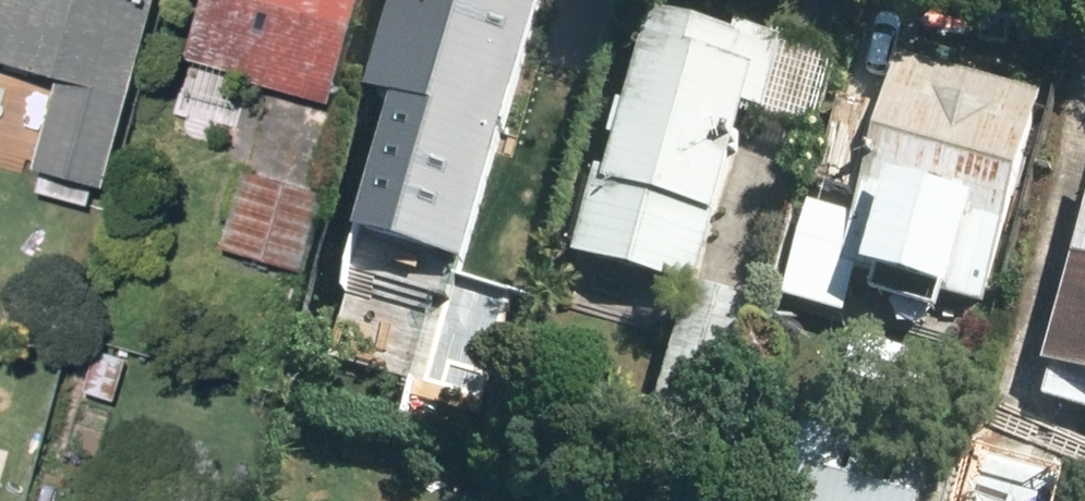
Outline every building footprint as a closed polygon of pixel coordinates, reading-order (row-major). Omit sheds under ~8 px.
[(58,74),(34,167),(106,186),(155,0),(0,0),(0,59),(58,74)] [(189,57),(332,95),(358,0),(204,0),(189,57)] [(372,97),(509,135),(548,0),(400,0),(372,97)] [(613,175),(603,172),(579,257),(699,290),(750,107),(770,112),(790,41),(744,29),(742,36),(658,13),(613,175)] [(1050,99),(905,60),(847,268),(992,308),(1050,99)] [(331,194),(243,169),(221,247),(309,272),(331,194)] [(1050,366),(1057,369),(1048,401),(1084,411),(1084,241),(1050,366)] [(746,344),(686,326),(657,424),(717,442),(746,344)] [(800,423),(777,500),(928,500),(939,463),(800,423)] [(978,434),(961,500),(1069,500),(1080,460),(978,434)]
